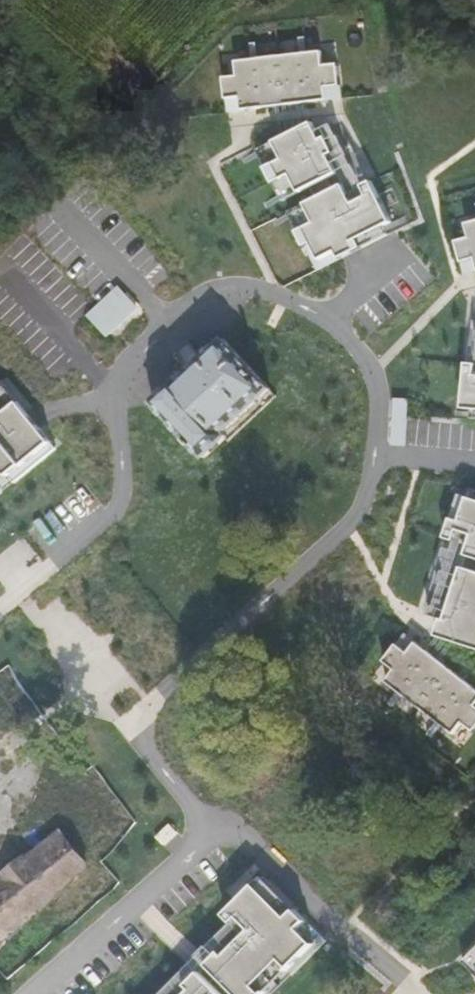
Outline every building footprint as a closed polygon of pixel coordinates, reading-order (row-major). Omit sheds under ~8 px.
[(225,76),(229,111),(343,99),(340,65),(325,65),(324,51),(237,61),(237,75),(225,76)] [(319,131),(315,122),(276,143),(284,160),(267,168),(284,202),(303,193),(308,204),(316,224),(299,232),(307,248),(314,244),(322,258),(338,249),(343,257),(365,248),(361,240),(394,223),(373,181),(365,184),(334,125),(319,131)] [(472,273),(474,272),(474,220),(459,224),(472,273)] [(120,284),(89,313),(111,337),(142,307),(120,284)] [(272,388),(226,338),(180,380),(177,379),(152,402),(206,457),(231,434),(228,430),(272,388)] [(63,447),(39,418),(7,376),(0,382),(0,497),(63,447)] [(437,637),(474,649),(474,500),(460,496),(429,594),(438,596),(434,606),(433,615),(443,618),(441,627),(437,637)] [(417,644),(410,651),(399,644),(385,661),(398,671),(389,686),(460,753),(474,734),(474,686),(417,644)] [(37,710),(5,671),(0,675),(0,729),(19,714),(25,719),(37,710)] [(63,821),(88,850),(125,819),(103,791),(83,767),(76,774),(81,781),(71,792),(81,805),(63,821)] [(53,808),(63,821),(81,805),(71,792),(53,808)] [(37,897),(56,917),(95,877),(79,858),(53,831),(22,857),(20,855),(4,869),(4,874),(0,878),(0,936),(37,897)] [(325,947),(262,885),(167,993),(276,993),(325,947)]
